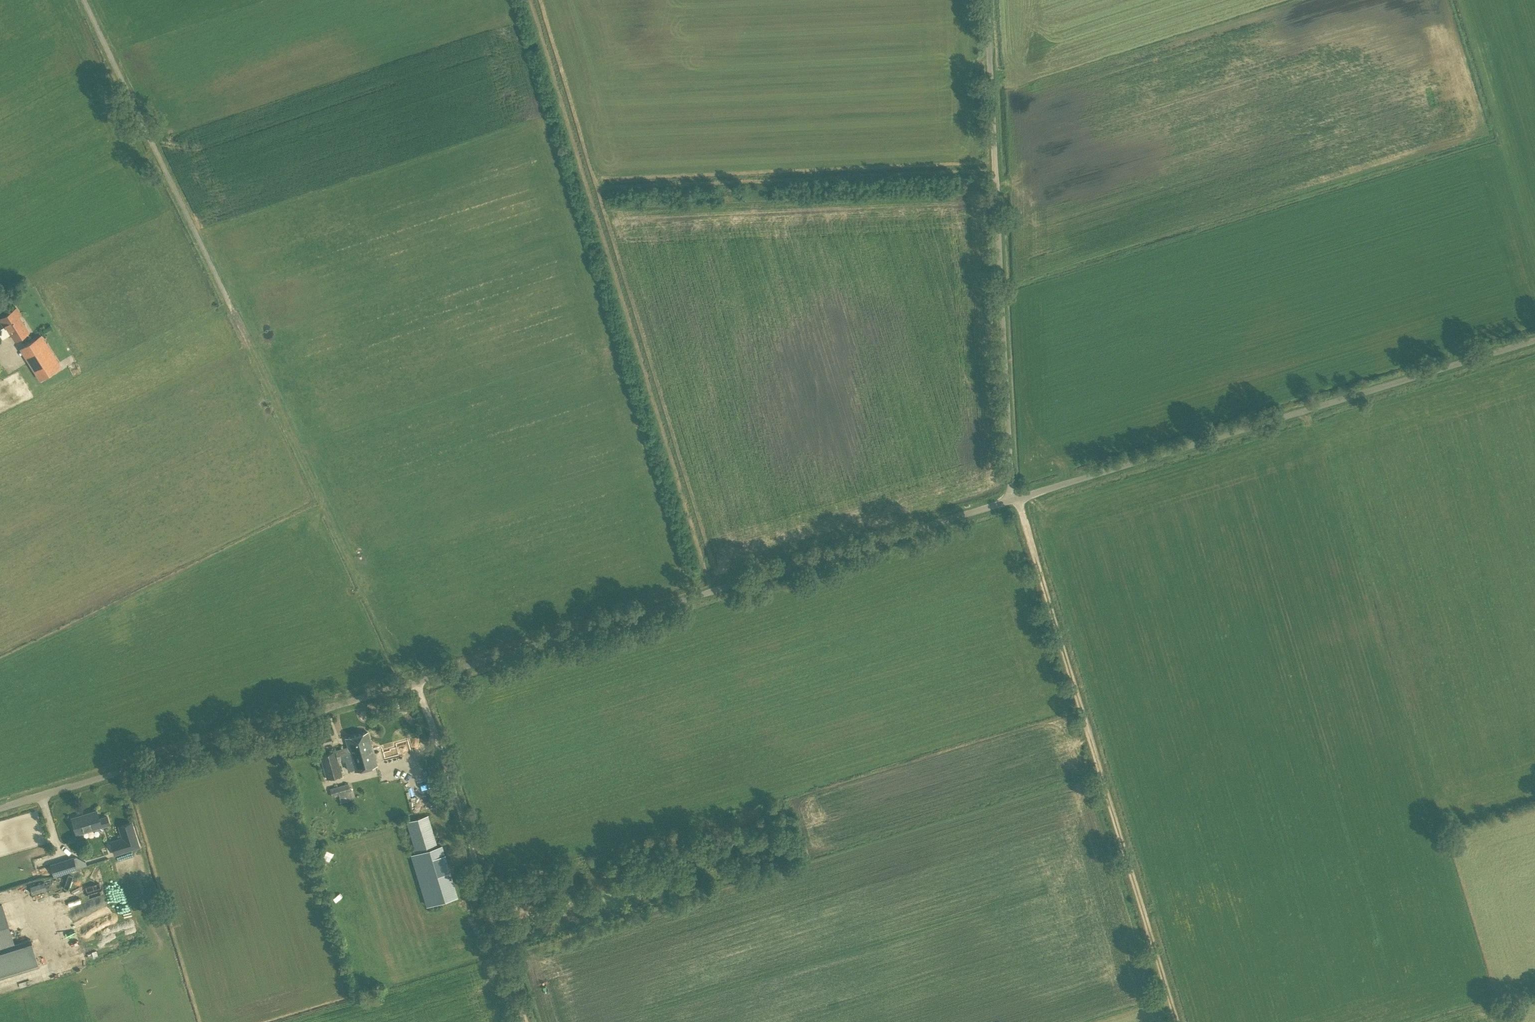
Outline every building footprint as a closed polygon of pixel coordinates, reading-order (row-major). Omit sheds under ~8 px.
[(28,332),(19,316),(21,315),(16,308),(0,318),(0,320),(4,326),(6,325),(15,340),(28,332)] [(40,380),(61,366),(42,335),(20,348),(40,380)] [(346,738),(348,746),(335,750),(335,751),(320,755),(327,779),(342,774),(338,760),(345,758),(348,769),(354,768),(355,771),(377,765),(368,732),(346,738)] [(323,744),(332,742),(330,735),(321,738),(323,744)] [(407,752),(404,740),(379,747),(383,759),(407,752)] [(306,774),(297,775),(298,782),(307,781),(306,774)] [(330,806),(341,804),(341,802),(352,799),(350,792),(348,783),(330,788),(331,793),(328,795),(330,806)] [(347,810),(349,822),(361,820),(359,808),(347,810)] [(72,818),(77,834),(110,824),(107,814),(98,817),(96,811),(72,818)] [(334,826),(344,822),(340,811),(329,815),(334,826)] [(37,812),(12,819),(25,863),(50,856),(37,812)] [(430,898),(451,891),(428,815),(407,822),(430,898)] [(114,855),(134,849),(141,847),(132,821),(117,826),(121,837),(110,841),(114,855)] [(327,849),(320,851),(322,860),(329,858),(327,849)] [(51,866),(53,875),(54,876),(77,869),(77,868),(87,865),(86,861),(77,857),(73,858),(51,866)] [(32,895),(46,889),(44,882),(29,887),(32,895)] [(89,898),(94,890),(87,886),(82,894),(89,898)] [(22,971),(39,967),(31,938),(14,943),(2,904),(0,905),(0,979),(22,971)] [(139,923),(129,925),(131,931),(140,929),(139,923)]
